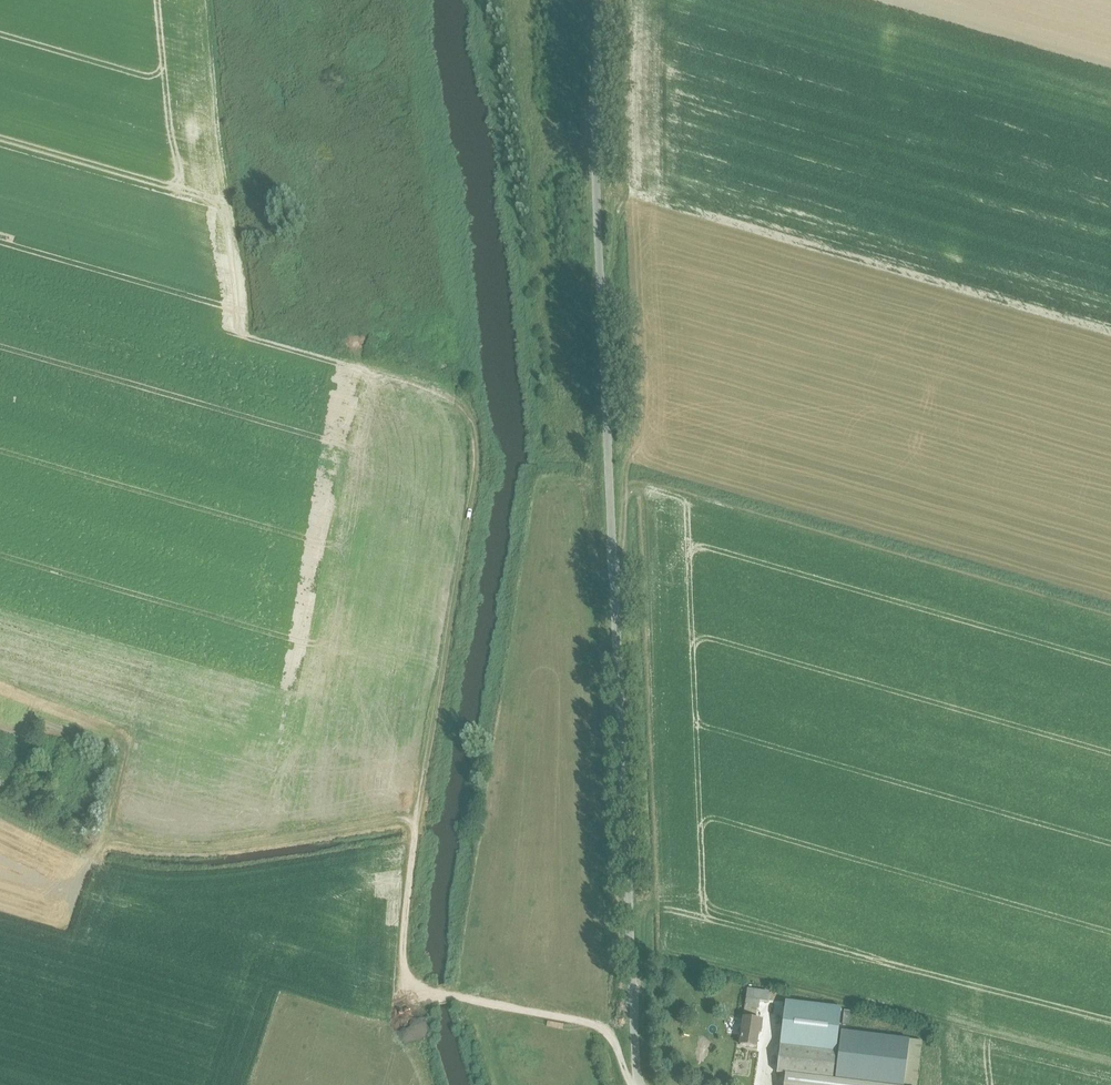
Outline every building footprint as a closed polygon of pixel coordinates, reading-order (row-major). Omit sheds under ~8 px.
[(696,984),(697,973),(688,972),(687,983),(696,984)] [(669,1001),(669,991),(660,991),(659,1001),(669,1001)] [(748,991),(740,1045),(756,1047),(758,1034),(760,1034),(762,1021),(755,1020),(757,1009),(758,1009),(759,1002),(767,1003),(768,994),(748,991)] [(780,1046),(776,1073),(785,1074),(832,1080),(836,1053),(841,1009),(785,1002),(780,1046)] [(835,1080),(874,1084),(916,1084),(921,1042),(841,1032),(835,1080)] [(785,1074),(784,1084),(874,1084),(835,1080),(832,1080),(785,1074)]
